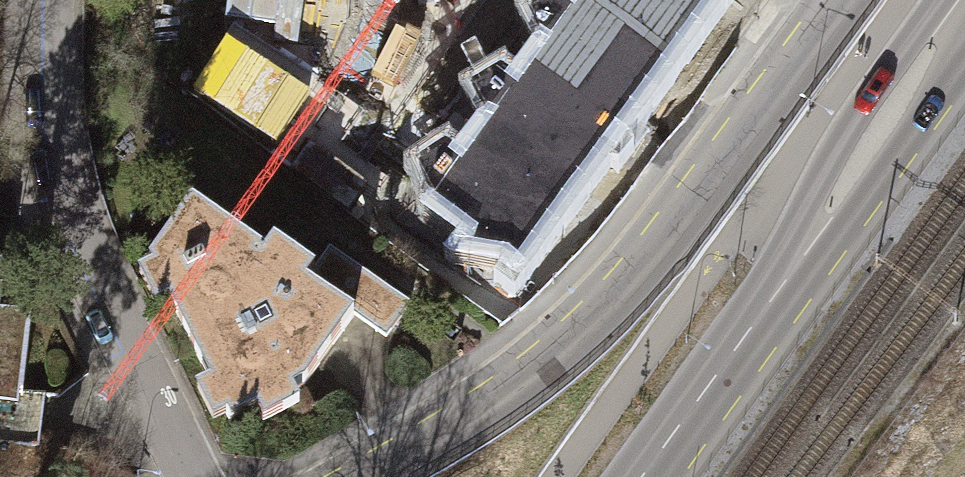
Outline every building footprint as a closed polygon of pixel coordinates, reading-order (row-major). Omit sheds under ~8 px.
[(447,47),(402,0),(250,0),(367,123),(447,47)] [(728,0),(584,0),(517,90),(572,131),(590,106),(628,134),(728,0)] [(517,90),(427,210),(470,242),(459,257),(500,265),(520,279),(628,134),(590,106),(572,131),(517,90)] [(304,383),(351,317),(302,282),(311,269),(269,239),(260,252),(187,200),(145,260),(176,321),(226,422),(253,409),(259,422),(297,403),(290,390),(304,383)] [(326,248),(311,269),(302,282),(351,317),(382,339),(406,305),(326,248)] [(18,394),(29,294),(0,291),(0,392),(18,394)]
